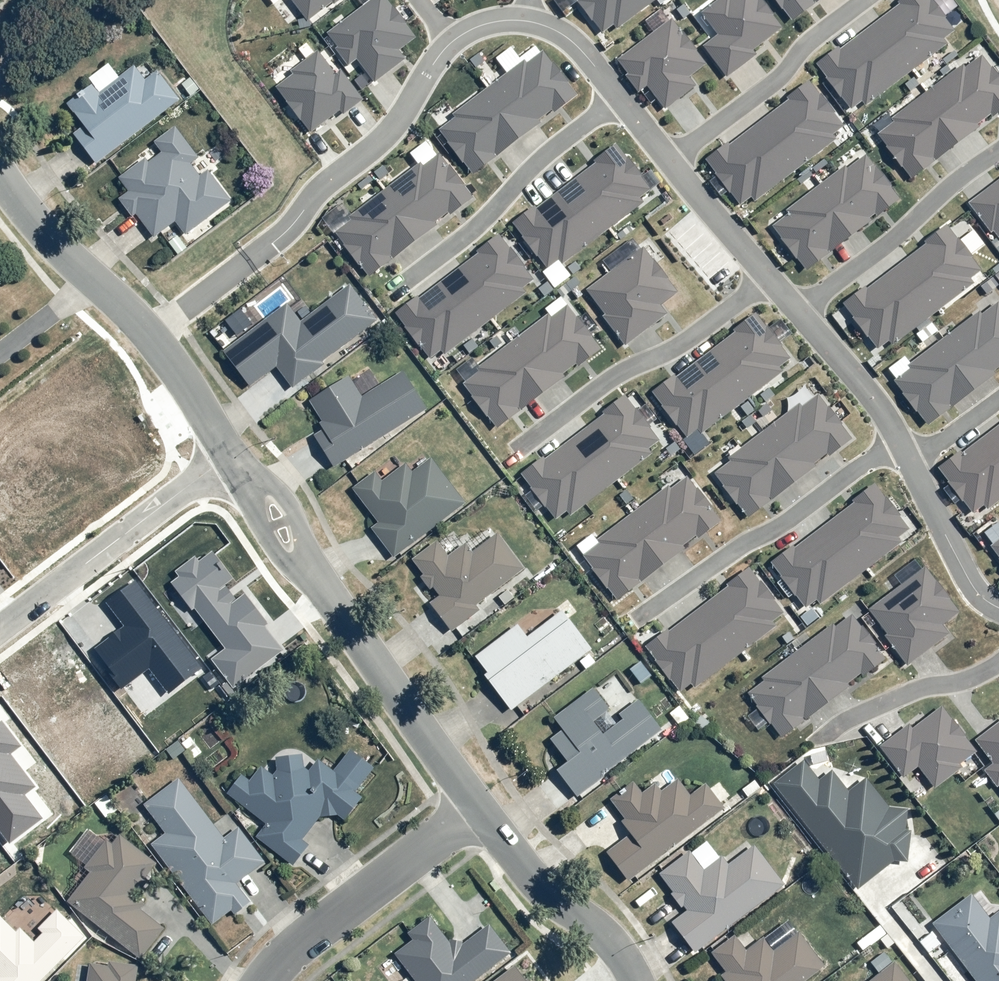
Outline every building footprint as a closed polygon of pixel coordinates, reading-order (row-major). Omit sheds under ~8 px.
[(307,20),(332,2),(334,4),(339,0),(292,0),(307,20)] [(347,64),(356,57),(373,81),(405,58),(399,50),(415,37),(387,0),(370,0),(327,32),(337,46),(334,48),(347,64)] [(609,33),(651,0),(581,0),(609,33)] [(703,46),(726,76),(757,53),(755,50),(784,27),(763,0),(719,0),(703,12),(719,33),(703,46)] [(796,23),(825,0),(777,0),(796,23)] [(933,0),(903,0),(812,65),(852,114),(962,34),(933,0)] [(689,79),(707,66),(671,21),(619,61),(644,90),(651,85),(669,108),(696,87),(689,79)] [(341,69),(336,73),(318,50),(291,70),(292,73),(275,86),(310,132),(339,109),(343,114),(363,99),(341,69)] [(580,98),(546,53),(534,63),(529,57),(519,65),(446,120),(450,126),(442,132),(476,177),(580,98)] [(877,135),(912,181),(998,114),(998,81),(979,55),(877,135)] [(75,135),(98,163),(182,100),(159,71),(147,79),(137,66),(102,92),(96,83),(68,103),(86,127),(75,135)] [(711,160),(744,207),(844,132),(811,85),(711,160)] [(177,221),(187,234),(234,202),(210,170),(202,177),(193,164),(200,158),(176,127),(157,142),(162,149),(120,179),(131,191),(120,199),(133,218),(138,214),(155,236),(177,221)] [(513,226),(547,271),(559,261),(563,267),(647,204),(643,198),(651,193),(617,148),(513,226)] [(767,229),(801,267),(895,195),(866,154),(767,229)] [(475,200),(441,156),(428,165),(424,159),(340,223),(344,228),(337,234),(371,279),(475,200)] [(998,240),(998,181),(969,204),(998,240)] [(878,351),(985,275),(949,228),(843,308),(878,351)] [(396,314),(431,359),(443,350),(447,355),(531,292),(527,287),(535,281),(500,236),(396,314)] [(642,249),(583,293),(624,346),(669,318),(662,308),(679,296),(642,249)] [(278,367),(291,385),(378,321),(352,284),(302,322),(288,304),(226,351),(251,386),(278,367)] [(566,304),(463,383),(496,429),(601,349),(566,304)] [(930,425),(998,373),(998,304),(896,382),(930,425)] [(755,318),(654,392),(693,445),(792,367),(755,318)] [(316,435),(334,466),(427,411),(402,374),(365,397),(353,376),(310,400),(327,429),(316,435)] [(816,394),(716,472),(749,520),(854,442),(816,394)] [(624,396),(521,474),(559,526),(663,449),(624,396)] [(973,516),(998,496),(998,423),(939,469),(973,516)] [(372,527),(396,557),(469,502),(435,458),(413,475),(406,465),(383,482),(376,473),(356,488),(381,521),(372,527)] [(582,553),(617,600),(722,523),(689,479),(582,553)] [(870,490),(771,564),(811,614),(907,539),(870,490)] [(432,602),(452,631),(482,609),(478,605),(526,570),(501,535),(474,555),(468,545),(449,556),(440,542),(415,561),(442,597),(432,602)] [(244,593),(236,599),(225,585),(233,578),(212,551),(198,561),(194,556),(175,571),(179,576),(171,582),(192,610),(195,608),(225,648),(211,659),(233,688),(283,650),(264,626),(268,623),(244,593)] [(929,568),(871,610),(912,663),(952,634),(945,625),(961,613),(929,568)] [(691,683),(694,690),(787,620),(751,569),(647,645),(680,690),(691,683)] [(106,603),(124,626),(92,651),(122,689),(149,669),(168,694),(202,668),(135,581),(106,603)] [(473,661),(513,711),(593,650),(564,611),(530,637),(521,625),(473,661)] [(750,694),(783,738),(887,659),(854,616),(750,694)] [(558,771),(579,798),(664,732),(641,701),(621,715),(625,720),(604,737),(593,723),(611,709),(597,689),(556,718),(583,753),(558,771)] [(907,729),(883,747),(903,775),(919,762),(934,783),(976,752),(943,710),(912,733),(907,729)] [(24,794),(35,785),(10,753),(20,745),(2,722),(0,724),(0,832),(9,843),(42,818),(24,794)] [(992,763),(984,770),(997,787),(998,785),(998,722),(975,741),(992,763)] [(309,844),(303,840),(320,817),(336,815),(343,821),(363,796),(356,790),(373,767),(351,750),(335,771),(319,759),(311,770),(305,767),(304,754),(276,756),(278,769),(274,774),(263,767),(251,781),(243,775),(228,794),(268,825),(258,837),(294,865),(309,844)] [(804,760),(775,784),(860,889),(898,860),(908,862),(913,811),(891,807),(868,778),(850,792),(834,771),(821,780),(804,760)] [(251,903),(237,883),(265,862),(238,827),(223,838),(180,779),(145,805),(166,833),(152,844),(212,924),(232,910),(236,914),(251,903)] [(607,853),(629,882),(726,809),(708,784),(692,795),(681,780),(663,791),(658,784),(644,793),(635,782),(612,800),(636,831),(607,853)] [(165,927),(141,909),(146,903),(135,894),(159,864),(121,835),(114,845),(108,840),(86,867),(93,872),(69,902),(141,958),(165,927)] [(674,922),(697,953),(787,885),(757,846),(731,865),(724,856),(706,870),(692,851),(662,874),(689,910),(674,922)] [(935,923),(978,980),(998,980),(998,915),(993,920),(973,895),(935,923)] [(85,936),(58,910),(39,929),(44,933),(35,942),(20,927),(16,932),(0,916),(0,980),(42,980),(85,936)] [(416,980),(475,980),(512,953),(490,924),(454,951),(429,917),(409,932),(415,940),(396,955),(416,980)] [(827,967),(802,933),(776,951),(767,937),(748,951),(738,936),(713,952),(728,972),(718,978),(721,980),(808,980),(827,967)] [(90,962),(87,980),(136,980),(139,965),(110,961),(109,965),(90,962)] [(896,962),(872,980),(911,980),(896,962)] [(516,964),(494,980),(529,980),(516,964)]
